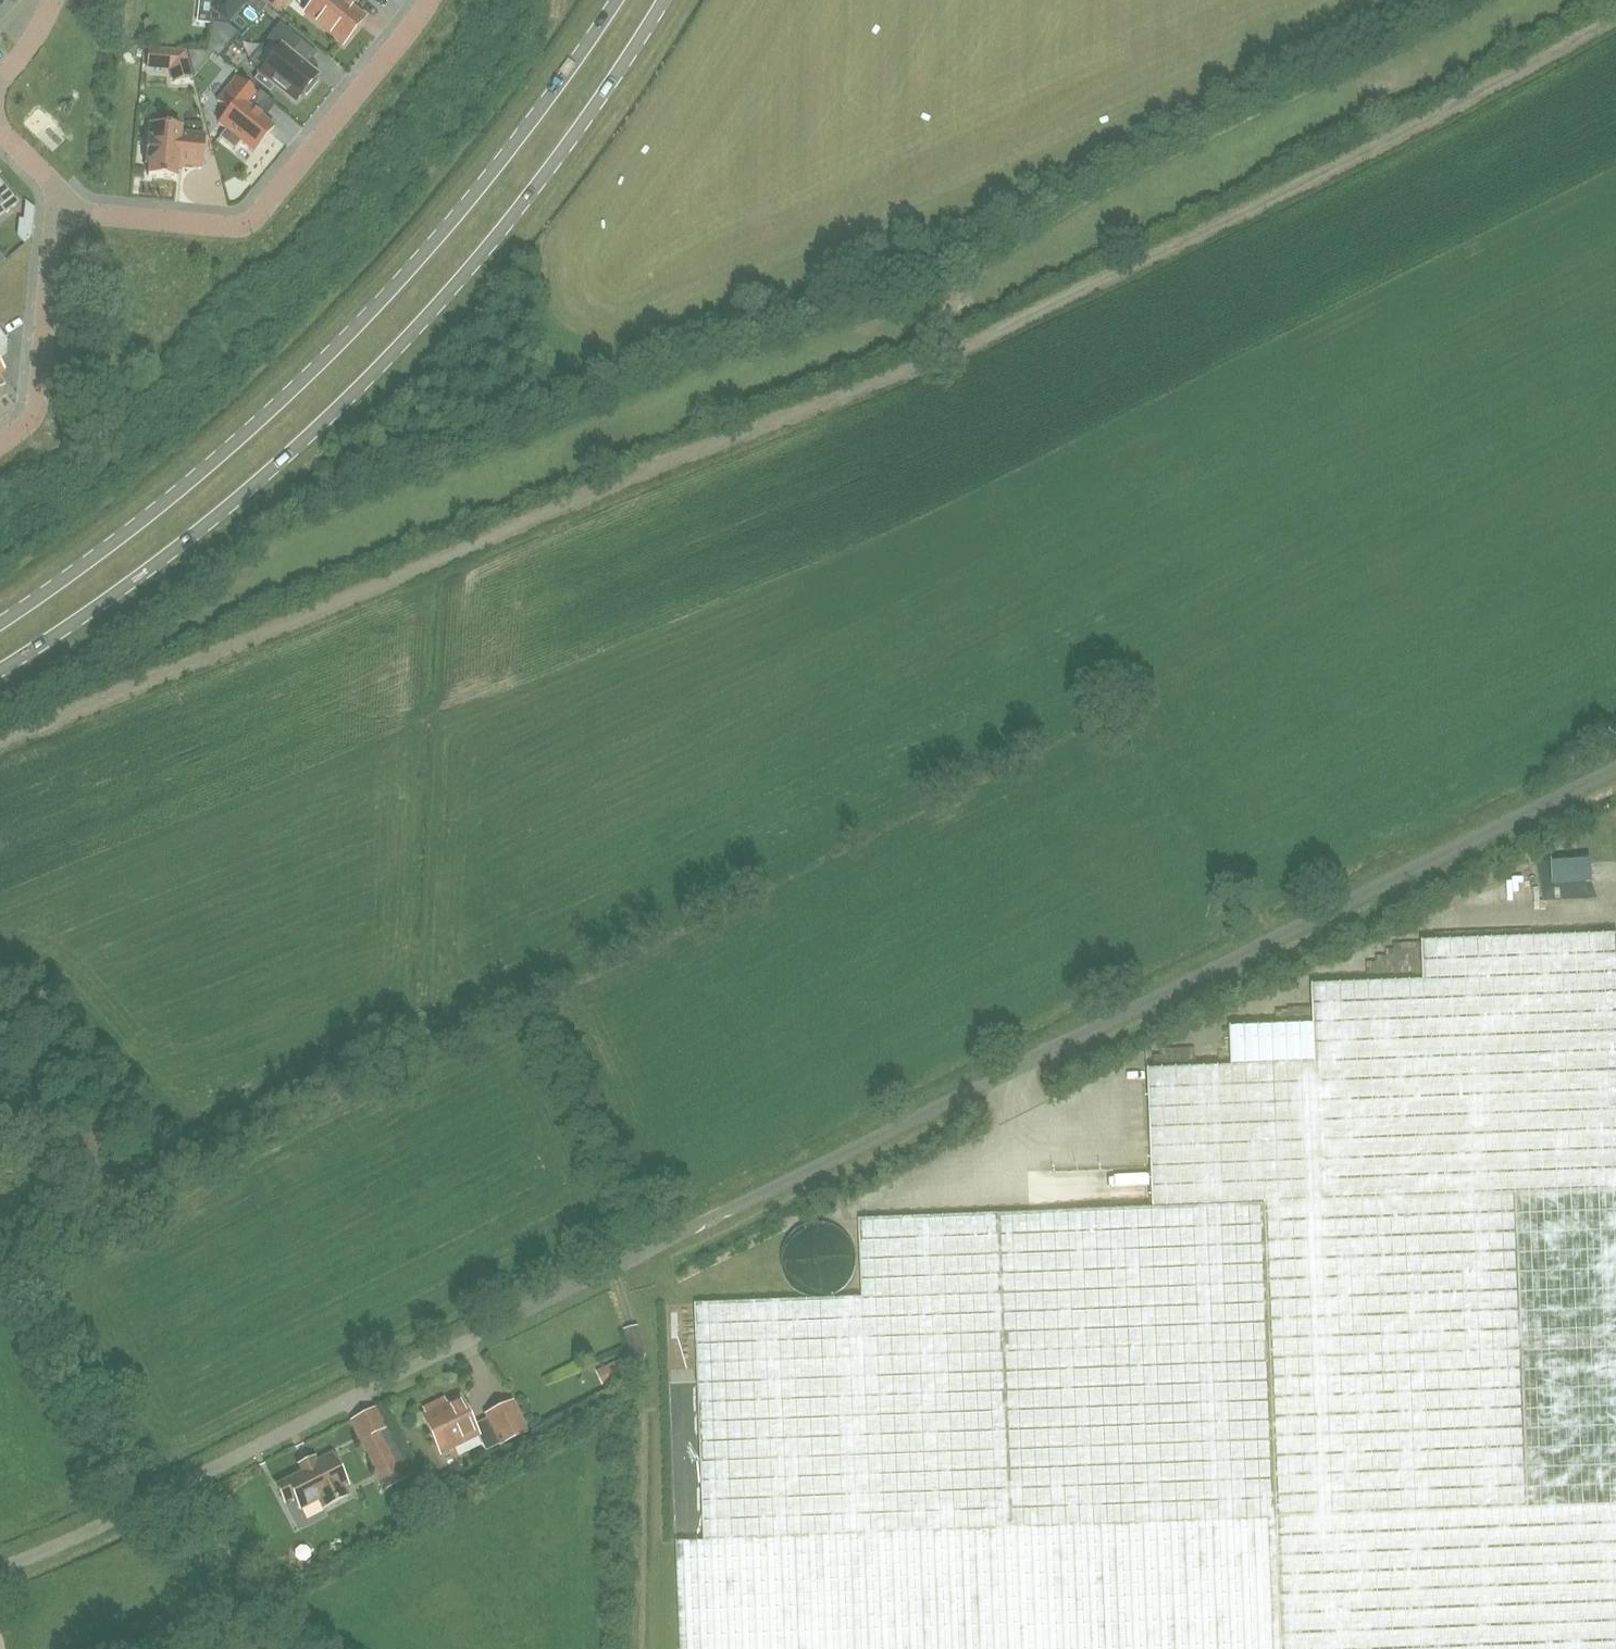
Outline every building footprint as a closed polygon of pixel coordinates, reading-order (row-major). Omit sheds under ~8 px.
[(198,22),(211,23),(228,25),(245,5),(248,0),(201,0),(198,22)] [(245,5),(258,16),(266,6),(259,0),(248,0),(245,5)] [(266,6),(277,14),(289,0),(259,0),(266,6)] [(306,14),(340,42),(343,44),(363,20),(350,9),(357,0),(317,0),(306,14)] [(187,52),(194,78),(215,55),(221,59),(240,36),(228,25),(211,23),(208,53),(187,52)] [(260,73),(254,80),(270,93),(276,86),(295,102),(303,93),(306,96),(317,82),(314,79),(316,77),(305,68),(289,55),(300,42),(279,24),(268,38),(280,48),(260,73)] [(248,63),(260,73),(280,48),(268,38),(248,63)] [(289,55),(305,68),(316,54),(300,42),(289,55)] [(146,69),(169,70),(172,82),(194,78),(187,52),(147,49),(146,69)] [(240,143),(253,153),(274,128),(265,120),(247,106),(256,95),(236,78),(217,102),(228,111),(218,124),(225,130),(219,138),(234,150),(240,143)] [(247,106),(265,120),(277,105),(259,91),(256,95),(247,106)] [(149,125),(148,138),(147,138),(144,165),(149,166),(147,177),(176,180),(177,167),(201,169),(205,135),(180,133),(181,129),(149,125)] [(18,204),(0,181),(0,219),(18,204)] [(31,240),(34,210),(25,203),(23,222),(18,221),(17,238),(24,246),(31,240)] [(1598,857),(1556,859),(1558,883),(1599,881),(1598,857)] [(1594,895),(1594,884),(1565,884),(1565,895),(1594,895)] [(1151,1082),(1157,1218),(865,1230),(868,1308),(683,1315),(692,1550),(681,1550),(685,1648),(1615,1648),(1615,946),(1425,954),(1427,993),(1315,997),(1318,1075),(1151,1082)] [(10,1039),(9,1018),(0,1018),(0,1039),(10,1039)] [(824,1231),(782,1240),(789,1273),(801,1271),(805,1289),(829,1284),(827,1272),(843,1268),(838,1240),(826,1242),(824,1231)] [(630,1353),(641,1351),(637,1327),(626,1329),(630,1353)] [(421,1415),(441,1455),(479,1437),(459,1397),(434,1409),(433,1406),(424,1411),(425,1413),(421,1415)] [(514,1400),(483,1415),(499,1448),(529,1434),(514,1400)] [(410,1476),(385,1429),(388,1427),(377,1405),(351,1419),(362,1440),(387,1488),(410,1476)] [(346,1485),(331,1456),(302,1471),(303,1473),(277,1487),(284,1502),(294,1497),(300,1508),(319,1499),(324,1508),(347,1496),(342,1487),(346,1485)]
